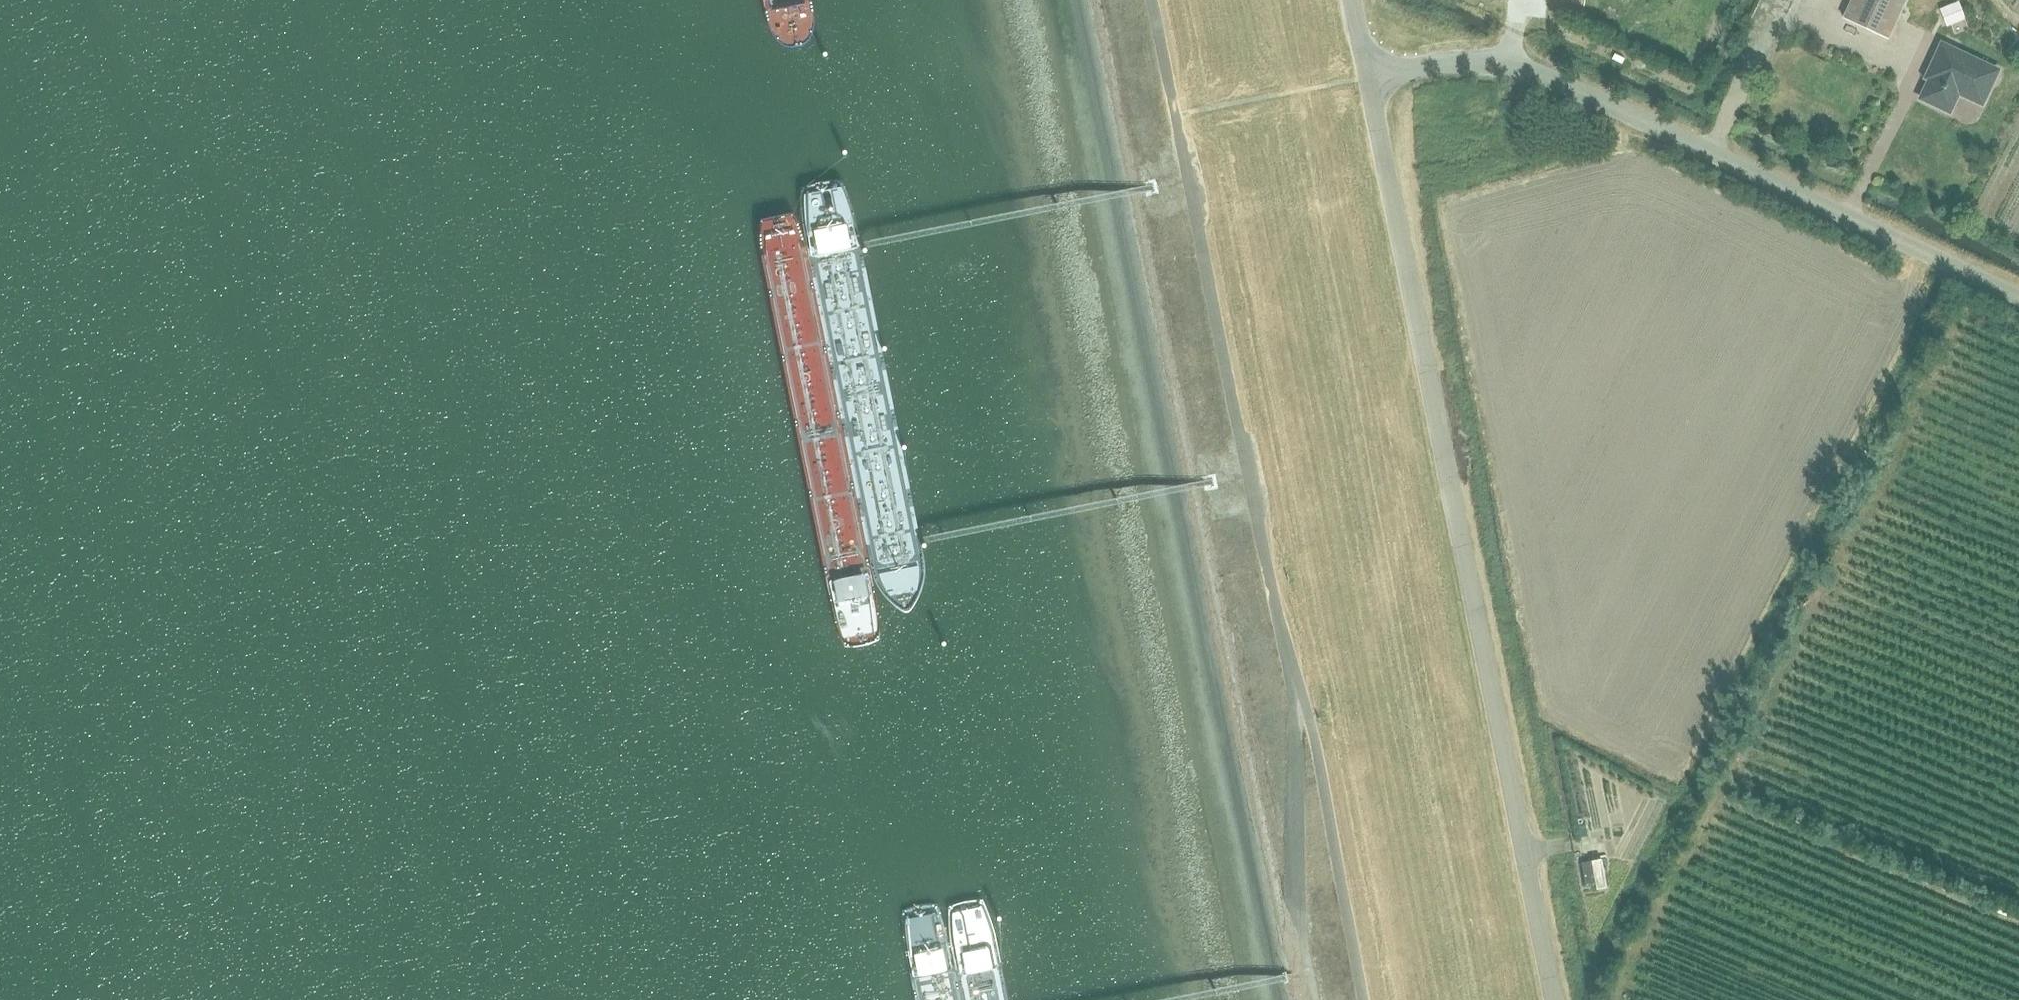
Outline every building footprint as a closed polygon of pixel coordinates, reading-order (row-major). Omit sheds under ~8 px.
[(1905,0),(1852,0),(1844,18),(1887,38),(1905,0)] [(1958,5),(1942,12),(1947,24),(1963,18),(1958,5)] [(1932,80),(1923,99),(1952,112),(1962,91),(1969,94),(1968,97),(1984,105),(2000,71),(1945,45),(1929,78),(1932,80)] [(1601,851),(1578,857),(1585,888),(1608,883),(1601,851)]
